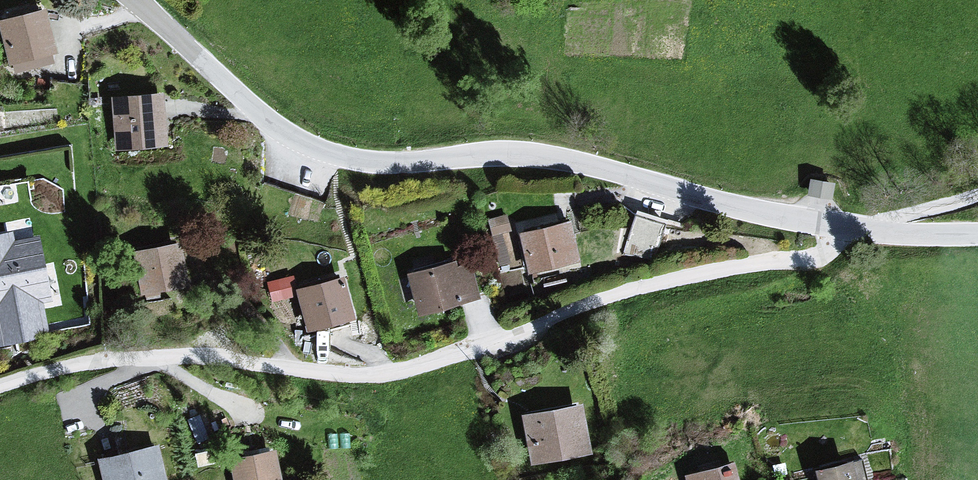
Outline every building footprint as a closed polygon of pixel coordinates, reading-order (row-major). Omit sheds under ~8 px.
[(0,24),(0,31),(9,68),(58,56),(48,12),(0,24)] [(165,97),(113,101),(116,153),(169,150),(165,97)] [(836,188),(812,183),(809,198),(833,203),(836,188)] [(637,205),(624,247),(652,256),(665,214),(637,205)] [(488,215),(501,263),(524,257),(511,209),(488,215)] [(572,225),(520,236),(529,277),(581,266),(572,225)] [(0,246),(0,334),(2,342),(45,333),(39,302),(51,299),(38,238),(0,246)] [(182,245),(132,255),(141,299),(190,290),(182,245)] [(471,261),(409,275),(418,317),(481,303),(471,261)] [(345,281),(296,292),(307,336),(355,324),(345,281)] [(580,406),(519,417),(528,467),(589,457),(580,406)] [(99,461),(103,479),(165,479),(159,449),(99,461)] [(229,462),(232,479),(282,479),(277,454),(229,462)] [(682,478),(683,479),(738,479),(734,464),(682,478)] [(815,471),(817,479),(856,479),(853,464),(815,471)]
